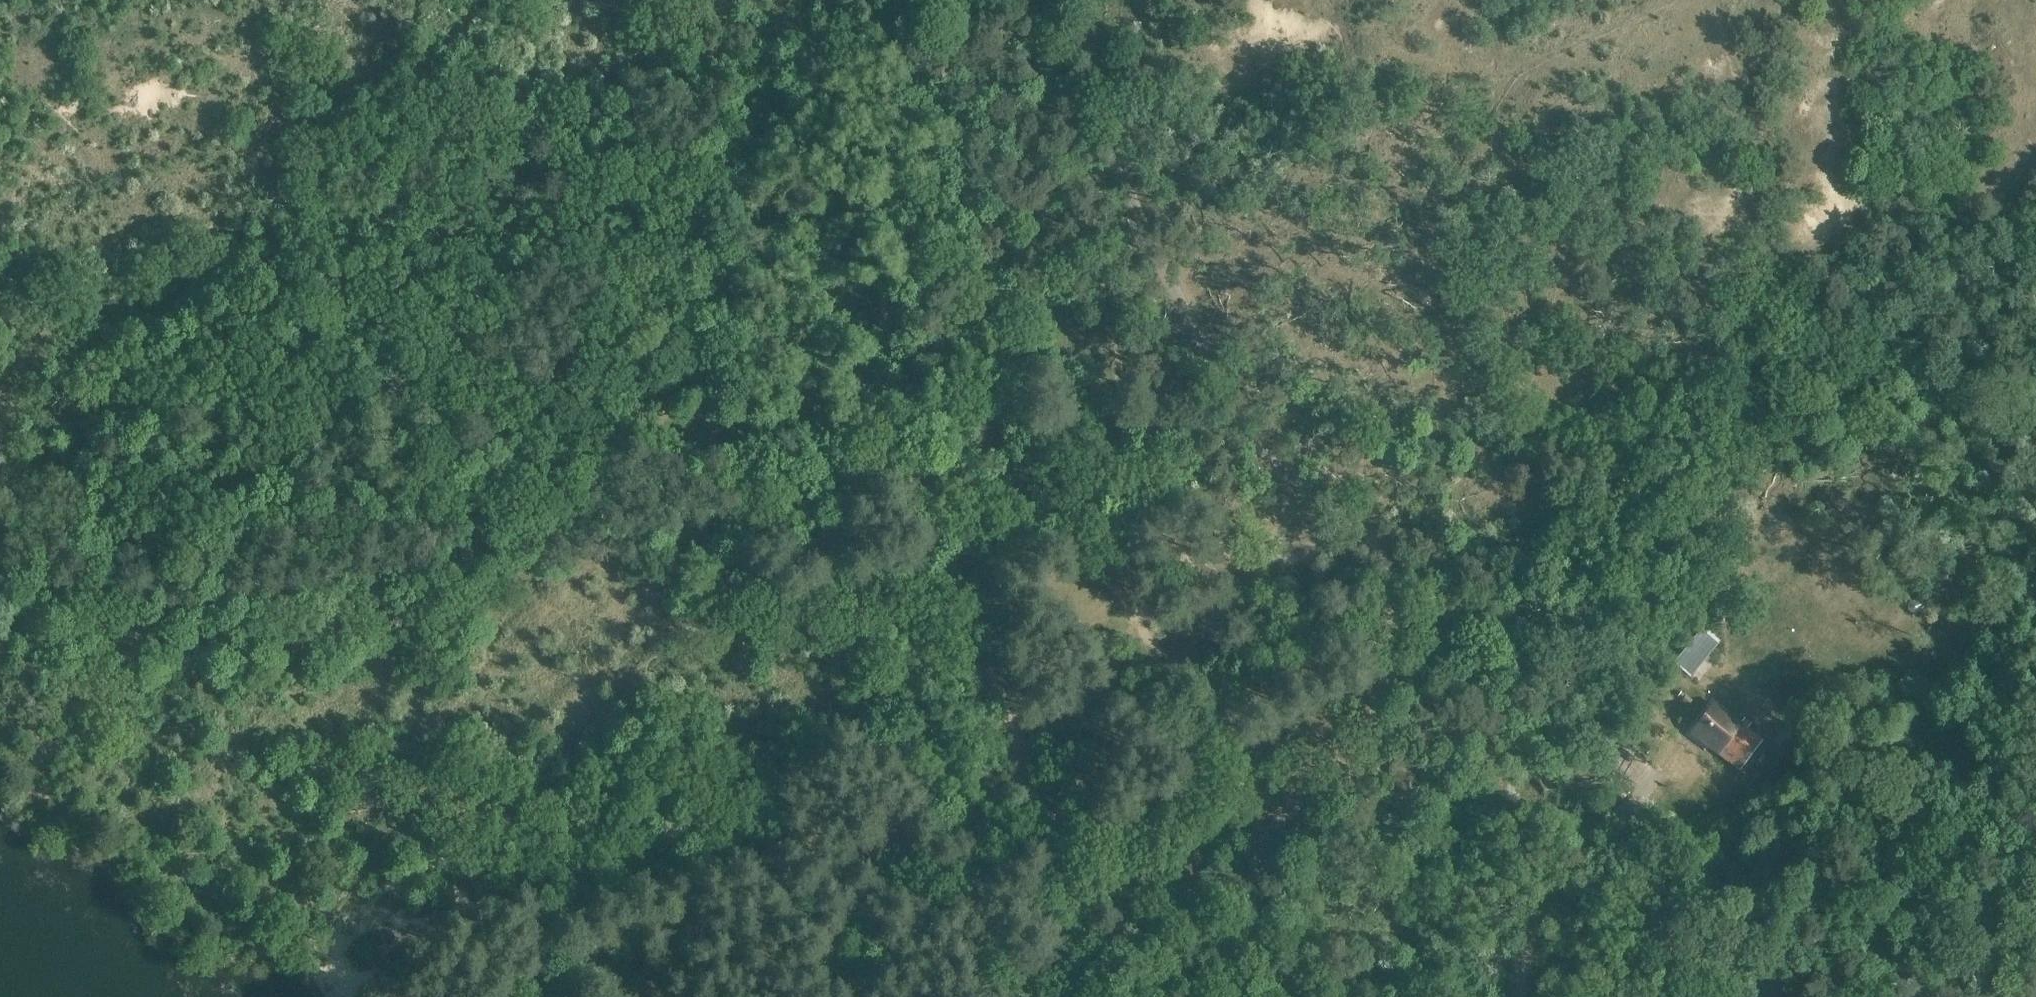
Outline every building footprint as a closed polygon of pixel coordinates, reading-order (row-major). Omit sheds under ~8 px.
[(1675,662),(1691,674),(1717,641),(1705,630),(1692,645),(1690,644),(1675,662)] [(1715,702),(1693,731),(1723,755),(1741,768),(1762,739),(1748,729),(1753,722),(1746,716),(1741,722),(1715,702)]
